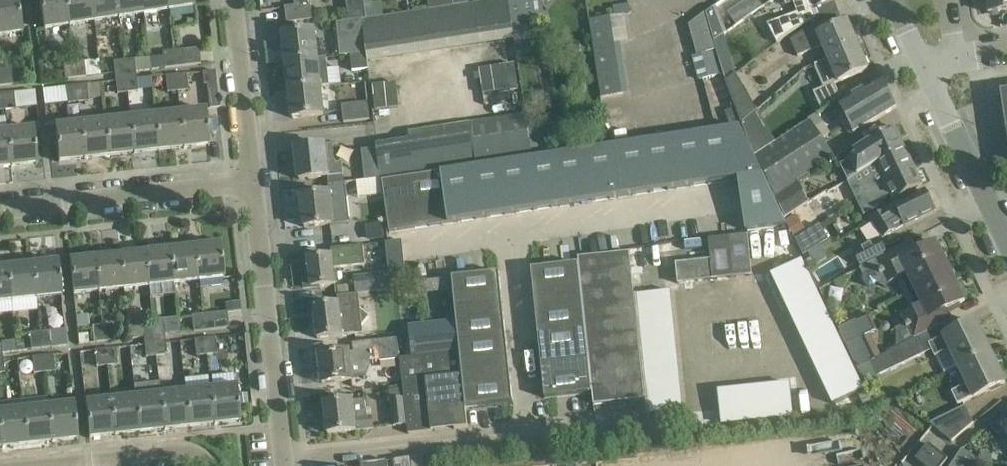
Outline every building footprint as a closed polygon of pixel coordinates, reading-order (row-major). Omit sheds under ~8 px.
[(22,34),(17,0),(0,0),(0,37),(22,34)] [(69,26),(65,0),(39,0),(44,30),(69,26)] [(90,0),(65,0),(69,26),(94,23),(90,0)] [(115,0),(90,0),(94,23),(118,19),(115,0)] [(141,0),(115,0),(118,19),(143,15),(141,0)] [(166,0),(141,0),(143,15),(168,11),(166,0)] [(168,11),(193,7),(192,0),(166,0),(168,11)] [(348,21),(348,22),(362,20),(365,20),(364,12),(363,5),(362,0),(346,0),(348,21)] [(365,20),(362,20),(365,53),(367,69),(368,69),(367,62),(514,40),(513,34),(507,0),(492,0),(469,4),(453,6),(436,9),(365,20)] [(513,34),(529,32),(528,23),(544,20),(541,0),(507,0),(513,34)] [(803,26),(816,19),(812,9),(816,8),(827,4),(838,0),(783,0),(785,5),(793,2),(797,13),(777,20),(767,24),(777,43),(784,38),(803,26)] [(988,13),(1006,10),(1006,0),(986,0),(988,13)] [(312,18),(310,3),(286,5),(288,20),(312,18)] [(615,16),(629,14),(628,5),(613,7),(615,16)] [(705,13),(713,43),(727,33),(717,7),(706,12),(706,13),(705,13)] [(721,75),(713,43),(705,13),(706,13),(706,11),(688,25),(696,56),(691,57),(698,81),(721,75)] [(350,55),(365,53),(362,20),(348,22),(337,24),(336,24),(338,40),(348,39),(350,55)] [(842,52),(857,46),(847,22),(820,34),(815,24),(789,41),(796,57),(822,46),(828,59),(842,52)] [(283,34),(286,62),(316,59),(313,30),(283,34)] [(857,46),(842,52),(828,59),(813,65),(823,88),(813,93),(820,111),(841,98),(834,84),(868,70),(857,46)] [(174,51),(176,67),(200,65),(198,48),(174,51)] [(176,67),(174,51),(162,52),(164,68),(176,67)] [(367,69),(365,53),(350,55),(352,71),(367,69)] [(316,59),(286,62),(289,90),(319,87),(329,86),(326,58),(316,59)] [(123,61),(125,77),(135,76),(134,60),(123,61)] [(83,61),(74,62),(77,78),(85,77),(83,61)] [(123,61),(113,62),(115,78),(125,77),(123,61)] [(77,78),(74,62),(63,63),(64,80),(77,78)] [(518,89),(515,64),(479,69),(483,94),(518,89)] [(723,74),(725,81),(734,74),(731,64),(721,67),(723,74)] [(1,70),(2,71),(4,86),(12,85),(11,69),(1,70)] [(175,75),(177,92),(187,91),(186,74),(175,75)] [(734,75),(734,74),(725,81),(734,107),(740,123),(756,109),(735,74),(734,75)] [(177,92),(175,75),(165,76),(167,93),(177,92)] [(127,93),(137,92),(135,76),(125,77),(127,93)] [(125,77),(115,78),(116,94),(127,93),(125,77)] [(895,108),(881,79),(839,104),(852,130),(895,108)] [(399,107),(396,83),(373,85),(375,109),(399,107)] [(218,108),(215,84),(206,85),(209,109),(218,108)] [(76,86),(78,103),(88,102),(86,85),(76,86)] [(78,103),(76,86),(65,87),(67,103),(67,104),(78,103)] [(65,87),(42,89),(44,106),(67,103),(65,87)] [(319,87),(289,90),(292,118),(322,115),(319,87)] [(3,94),(5,110),(15,109),(13,93),(3,94)] [(369,120),(367,102),(341,105),(343,122),(369,120)] [(734,107),(725,111),(730,124),(740,123),(734,107)] [(180,112),(183,149),(209,146),(205,110),(180,112)] [(159,152),(183,149),(180,112),(155,115),(159,152)] [(130,118),(134,154),(159,152),(155,115),(130,118)] [(404,132),(405,140),(375,144),(376,148),(376,150),(380,178),(531,156),(525,115),(473,122),(404,132)] [(134,154),(130,118),(105,120),(109,157),(134,154)] [(80,123),(84,160),(109,157),(105,120),(80,123)] [(772,144),(754,156),(774,195),(834,157),(810,120),(772,144)] [(84,160),(80,123),(54,126),(58,162),(84,160)] [(555,153),(380,180),(388,233),(446,224),(476,220),(491,218),(505,215),(534,211),(563,206),(592,202),(596,201),(621,198),(650,193),(679,189),(708,184),(738,180),(745,230),(745,231),(785,225),(786,225),(762,176),(737,125),(700,131),(671,136),(642,140),(613,145),(584,149),(555,153)] [(849,180),(853,177),(853,178),(875,165),(904,148),(893,127),(853,150),(857,156),(842,165),(849,180)] [(7,131),(11,168),(36,165),(32,128),(7,131)] [(11,168),(7,131),(0,132),(0,169),(11,168)] [(765,133),(749,144),(754,156),(772,144),(765,133)] [(335,164),(333,144),(295,148),(299,180),(327,177),(327,176),(343,174),(342,163),(335,164)] [(364,180),(379,178),(376,150),(376,148),(361,150),(364,180)] [(862,196),(913,167),(904,148),(875,165),(853,178),(853,177),(849,180),(848,181),(857,199),(857,200),(861,197),(862,196)] [(921,185),(913,167),(862,196),(870,212),(881,205),(879,201),(890,195),(894,202),(921,185)] [(808,203),(799,183),(776,197),(785,217),(808,203)] [(350,201),(349,191),(329,193),(329,192),(301,196),(304,227),(333,224),(330,203),(350,201)] [(934,211),(925,191),(907,200),(895,205),(871,219),(883,238),(895,230),(892,224),(901,219),(905,227),(934,211)] [(811,229),(803,212),(784,221),(793,237),(811,229)] [(382,222),(371,224),(373,240),(384,238),(382,222)] [(819,226),(796,241),(803,257),(828,241),(819,226)] [(747,235),(707,239),(709,260),(711,280),(752,276),(749,256),(747,235)] [(886,253),(878,239),(852,252),(860,267),(886,253)] [(194,247),(198,281),(223,278),(219,241),(203,243),(203,246),(194,247)] [(387,243),(386,243),(388,273),(389,283),(406,282),(401,241),(388,243),(387,243)] [(912,242),(911,241),(894,249),(894,251),(859,268),(863,276),(862,280),(864,285),(869,287),(873,287),(877,283),(886,288),(889,281),(911,271),(919,287),(946,274),(939,258),(943,256),(937,243),(915,254),(909,243),(912,242)] [(194,247),(185,248),(184,245),(169,246),(173,284),(198,281),(194,247)] [(365,265),(363,245),(331,249),(332,257),(308,259),(309,269),(302,269),(302,266),(301,266),(302,274),(304,273),(305,288),(335,284),(333,268),(365,265)] [(173,284),(169,246),(153,248),(153,252),(145,253),(148,287),(173,284)] [(145,253),(135,254),(135,250),(119,252),(123,289),(148,287),(145,253)] [(103,253),(104,257),(95,258),(99,292),(123,289),(119,252),(103,253)] [(645,400),(629,252),(578,258),(593,405),(645,400)] [(72,295),(99,292),(95,258),(86,259),(86,255),(69,257),(72,295)] [(32,265),(36,299),(61,296),(57,258),(40,260),(41,264),(32,265)] [(709,260),(675,264),(677,283),(711,280),(709,260)] [(799,260),(770,274),(775,284),(804,270),(799,260)] [(32,265),(22,266),(22,262),(7,264),(11,302),(36,299),(32,265)] [(578,263),(531,268),(534,302),(538,334),(541,367),(545,399),(592,394),(589,362),(585,329),(582,297),(578,263)] [(11,302),(7,264),(0,265),(0,303),(11,302)] [(804,270),(775,284),(781,295),(809,281),(804,270)] [(499,272),(452,277),(455,310),(459,342),(462,375),(466,407),(513,402),(509,370),(506,338),(502,305),(499,272)] [(389,283),(388,273),(353,276),(355,294),(390,290),(389,283)] [(946,274),(919,287),(926,303),(902,315),(913,339),(917,337),(950,321),(950,320),(947,321),(942,312),(965,301),(958,288),(954,290),(946,274)] [(809,281),(781,295),(786,306),(815,292),(809,281)] [(669,285),(637,288),(638,300),(670,296),(669,285)] [(815,292),(786,306),(791,317),(820,303),(815,292)] [(313,307),(317,339),(362,334),(361,325),(369,317),(360,309),(358,294),(337,296),(338,304),(313,307)] [(670,296),(638,300),(639,312),(671,308),(670,296)] [(820,303),(791,317),(796,328),(825,314),(820,303)] [(671,308),(639,312),(641,324),(672,320),(671,308)] [(226,312),(201,315),(203,331),(228,328),(226,312)] [(825,314),(796,328),(801,338),(830,325),(825,314)] [(87,315),(76,316),(77,327),(88,326),(87,315)] [(203,331),(201,315),(192,316),(191,316),(193,332),(203,331)] [(874,332),(867,317),(856,323),(855,321),(838,330),(853,362),(860,368),(870,363),(874,361),(863,337),(874,332)] [(456,320),(409,325),(412,357),(429,355),(459,352),(456,320)] [(672,320),(641,324),(642,336),(674,332),(672,320)] [(374,340),(397,338),(397,337),(404,336),(402,322),(373,326),(374,340)] [(958,367),(988,353),(980,337),(981,336),(975,322),(928,344),(934,356),(949,349),(958,367)] [(154,340),(164,339),(162,323),(152,324),(154,340)] [(102,325),(104,342),(114,341),(112,324),(102,325)] [(144,341),(154,340),(152,324),(142,325),(144,341)] [(104,342),(102,325),(92,327),(93,343),(104,342)] [(830,325),(801,338),(807,349),(835,335),(830,325)] [(49,331),(39,332),(41,349),(51,348),(49,331)] [(41,349),(39,332),(29,334),(31,350),(41,349)] [(674,332),(642,336),(643,348),(675,344),(674,332)] [(88,334),(78,335),(79,345),(89,344),(88,334)] [(835,335),(807,349),(812,360),(841,346),(835,335)] [(925,353),(917,337),(913,339),(874,361),(870,363),(876,377),(925,353)] [(0,341),(0,357),(2,357),(2,354),(16,352),(14,338),(4,339),(4,346),(1,347),(0,341)] [(205,339),(206,355),(216,354),(215,338),(205,339)] [(164,339),(154,340),(156,356),(166,355),(164,339)] [(206,355),(205,339),(194,340),(195,356),(206,355)] [(389,339),(379,340),(381,358),(391,357),(389,339)] [(154,340),(144,341),(146,357),(156,356),(154,340)] [(675,344),(643,348),(644,360),(676,356),(675,344)] [(841,346),(812,360),(817,371),(846,357),(841,346)] [(115,349),(105,350),(107,366),(117,365),(115,349)] [(107,366),(105,350),(94,351),(96,367),(107,366)] [(320,367),(315,369),(316,382),(322,382),(322,383),(342,381),(352,380),(350,364),(376,362),(374,350),(339,354),(319,356),(320,367)] [(432,431),(431,417),(454,415),(455,429),(467,427),(459,352),(429,355),(412,357),(399,358),(408,434),(432,431)] [(996,369),(988,353),(958,367),(966,384),(951,392),(958,405),(1004,383),(997,369),(996,369)] [(42,356),(44,373),(54,372),(53,355),(42,356)] [(44,373),(42,356),(32,358),(34,374),(44,373)] [(676,356),(644,360),(646,371),(677,368),(676,356)] [(846,357),(817,371),(822,382),(851,368),(846,357)] [(677,368),(646,371),(647,383),(679,380),(677,368)] [(851,368),(822,382),(827,393),(856,379),(851,368)] [(679,380),(647,383),(648,395),(680,392),(679,380)] [(160,394),(159,383),(134,386),(139,433),(164,431),(160,394)] [(139,433),(134,386),(109,388),(110,399),(114,436),(139,433)] [(210,389),(214,425),(239,422),(235,386),(210,389)] [(784,386),(772,387),(775,419),(787,417),(784,386)] [(772,387),(760,388),(763,420),(775,419),(772,387)] [(760,388),(748,389),(751,421),(763,420),(760,388)] [(210,389),(185,391),(189,428),(214,425),(210,389)] [(748,389),(736,391),(739,422),(751,421),(748,389)] [(164,431),(189,428),(185,391),(160,394),(164,431)] [(736,391),(724,392),(728,424),(739,422),(736,391)] [(680,392),(648,395),(649,407),(681,404),(680,392)] [(724,392),(712,393),(716,425),(728,424),(724,392)] [(37,398),(22,400),(23,409),(27,446),(52,443),(48,406),(38,407),(37,398)] [(114,436),(110,399),(85,402),(89,439),(114,436)] [(367,417),(365,399),(324,404),(327,434),(373,429),(371,417),(367,417)] [(407,424),(404,399),(390,400),(393,426),(407,424)] [(48,406),(52,443),(77,440),(73,403),(48,406)] [(973,424),(965,406),(929,424),(952,442),(973,424)] [(23,409),(0,411),(0,431),(2,448),(27,446),(23,409)] [(990,426),(996,435),(1005,430),(1006,434),(1006,412),(990,426)] [(928,444),(915,459),(924,465),(942,465),(947,460),(928,444)] [(978,461),(962,449),(950,465),(951,465),(975,465),(978,461)] [(424,457),(410,458),(410,459),(411,465),(424,465),(424,457)]
